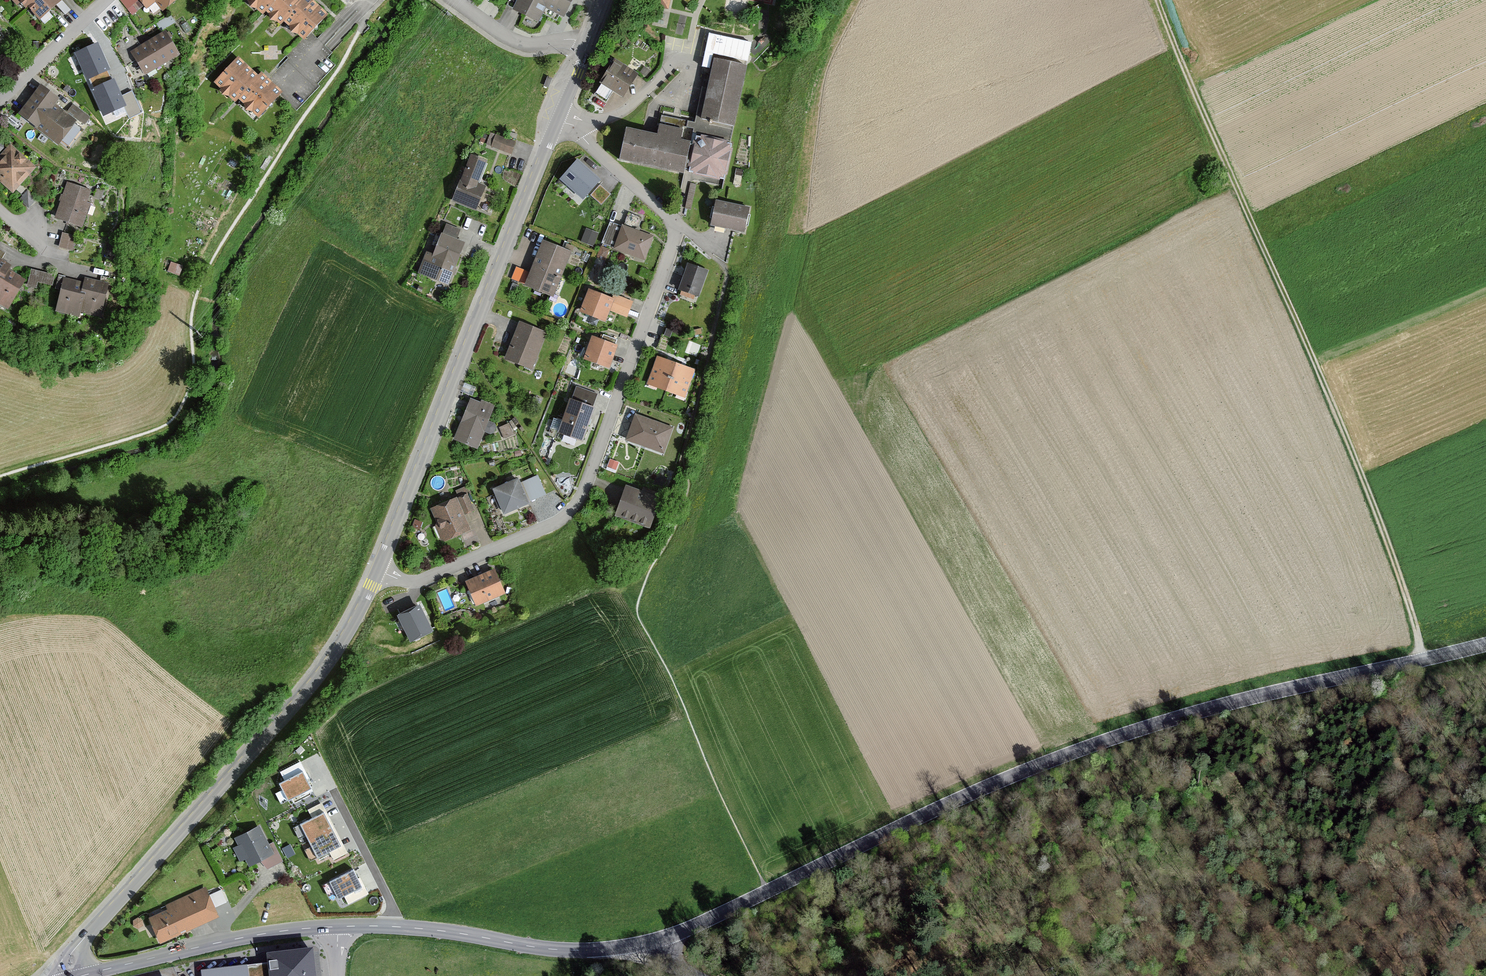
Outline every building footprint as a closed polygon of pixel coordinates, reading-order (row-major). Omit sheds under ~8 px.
[(26,7),(34,0),(17,0),(24,8),(26,7)] [(62,1),(61,0),(34,0),(26,7),(39,21),(62,1)] [(139,0),(120,0),(127,10),(139,0)] [(177,0),(139,0),(147,10),(156,4),(162,11),(177,0)] [(278,0),(245,0),(262,16),(265,13),(278,0)] [(329,16),(312,0),(304,0),(278,0),(265,13),(281,28),(285,23),(304,42),(329,16)] [(509,9),(558,33),(574,0),(514,0),(509,9)] [(669,10),(670,0),(652,0),(651,7),(669,10)] [(166,31),(149,41),(164,65),(180,55),(166,31)] [(145,76),(164,65),(149,41),(131,53),(145,76)] [(97,42),(74,52),(86,79),(109,69),(97,42)] [(747,64),(713,57),(700,119),(734,126),(747,64)] [(258,120),(284,94),(262,73),(259,77),(239,58),(214,84),(236,105),(239,101),(258,120)] [(600,83),(623,98),(638,74),(615,59),(600,83)] [(113,79),(90,89),(102,116),(125,106),(121,96),(113,79)] [(59,146),(78,122),(57,106),(62,99),(41,83),(17,114),(59,146)] [(133,91),(121,96),(125,106),(130,117),(142,112),(133,91)] [(74,103),(68,109),(84,124),(91,117),(74,103)] [(691,140),(625,127),(618,161),(684,174),(691,140)] [(735,141),(696,132),(687,173),(725,182),(735,141)] [(496,134),(490,149),(510,156),(516,142),(496,134)] [(11,193),(37,169),(15,145),(0,158),(0,182),(11,193)] [(476,187),(486,161),(470,155),(451,202),(477,212),(485,191),(476,187)] [(602,182),(576,159),(558,180),(584,202),(602,182)] [(67,182),(54,218),(83,228),(96,192),(67,182)] [(744,233),(750,206),(716,199),(710,225),(744,233)] [(603,243),(616,247),(623,226),(610,222),(603,243)] [(447,224),(443,233),(457,239),(461,229),(447,224)] [(654,235),(623,225),(623,226),(616,247),(614,251),(645,261),(654,235)] [(587,228),(582,241),(593,246),(598,233),(587,228)] [(449,286),(466,242),(457,239),(443,233),(441,232),(432,253),(426,251),(416,274),(449,286)] [(78,236),(60,233),(57,248),(76,251),(78,236)] [(551,297),(571,250),(542,238),(523,285),(551,297)] [(11,265),(0,259),(0,283),(8,270),(11,265)] [(172,262),(169,270),(181,274),(184,266),(172,262)] [(680,292),(697,298),(706,273),(689,267),(680,292)] [(56,274),(31,269),(29,281),(54,286),(56,274)] [(8,270),(0,283),(0,310),(5,313),(25,280),(8,270)] [(63,276),(53,312),(77,318),(78,314),(86,282),(63,276)] [(87,278),(86,282),(78,314),(100,319),(109,283),(87,278)] [(612,297),(588,288),(579,311),(606,322),(610,311),(615,298),(612,297)] [(615,298),(610,311),(627,317),(633,301),(614,294),(612,297),(615,298)] [(531,369),(546,332),(519,321),(503,357),(531,369)] [(618,344),(591,334),(582,359),(609,368),(618,344)] [(678,363),(657,355),(646,386),(667,393),(678,363)] [(696,369),(678,363),(667,393),(685,400),(696,369)] [(576,386),(572,399),(593,406),(597,394),(576,386)] [(572,399),(568,397),(555,433),(582,442),(595,407),(593,406),(572,399)] [(492,407),(468,398),(452,441),(476,451),(492,407)] [(670,430),(634,417),(626,440),(662,453),(670,430)] [(501,429),(505,439),(514,435),(509,425),(501,429)] [(616,471),(619,463),(611,460),(608,468),(616,471)] [(537,476),(521,483),(529,501),(545,494),(537,476)] [(494,491),(504,512),(525,502),(516,481),(494,491)] [(614,519),(650,532),(662,499),(626,487),(614,519)] [(467,493),(457,498),(464,515),(474,511),(467,493)] [(464,515),(457,498),(430,509),(437,524),(433,527),(438,540),(444,541),(471,530),(464,515)] [(415,519),(412,527),(420,530),(423,522),(415,519)] [(505,596),(495,569),(464,581),(473,608),(505,596)] [(419,606),(399,616),(411,640),(431,630),(419,606)] [(302,772),(279,784),(288,801),(311,788),(302,772)] [(333,790),(323,793),(329,813),(338,811),(333,790)] [(324,812),(300,824),(309,843),(333,831),(324,812)] [(255,826),(234,837),(248,863),(269,852),(255,826)] [(340,846),(333,831),(309,843),(317,858),(340,846)] [(352,869),(329,881),(338,899),(362,887),(352,869)] [(209,889),(148,917),(160,944),(222,916),(209,889)] [(202,970),(203,975),(318,975),(315,946),(268,951),(269,962),(202,970)]
